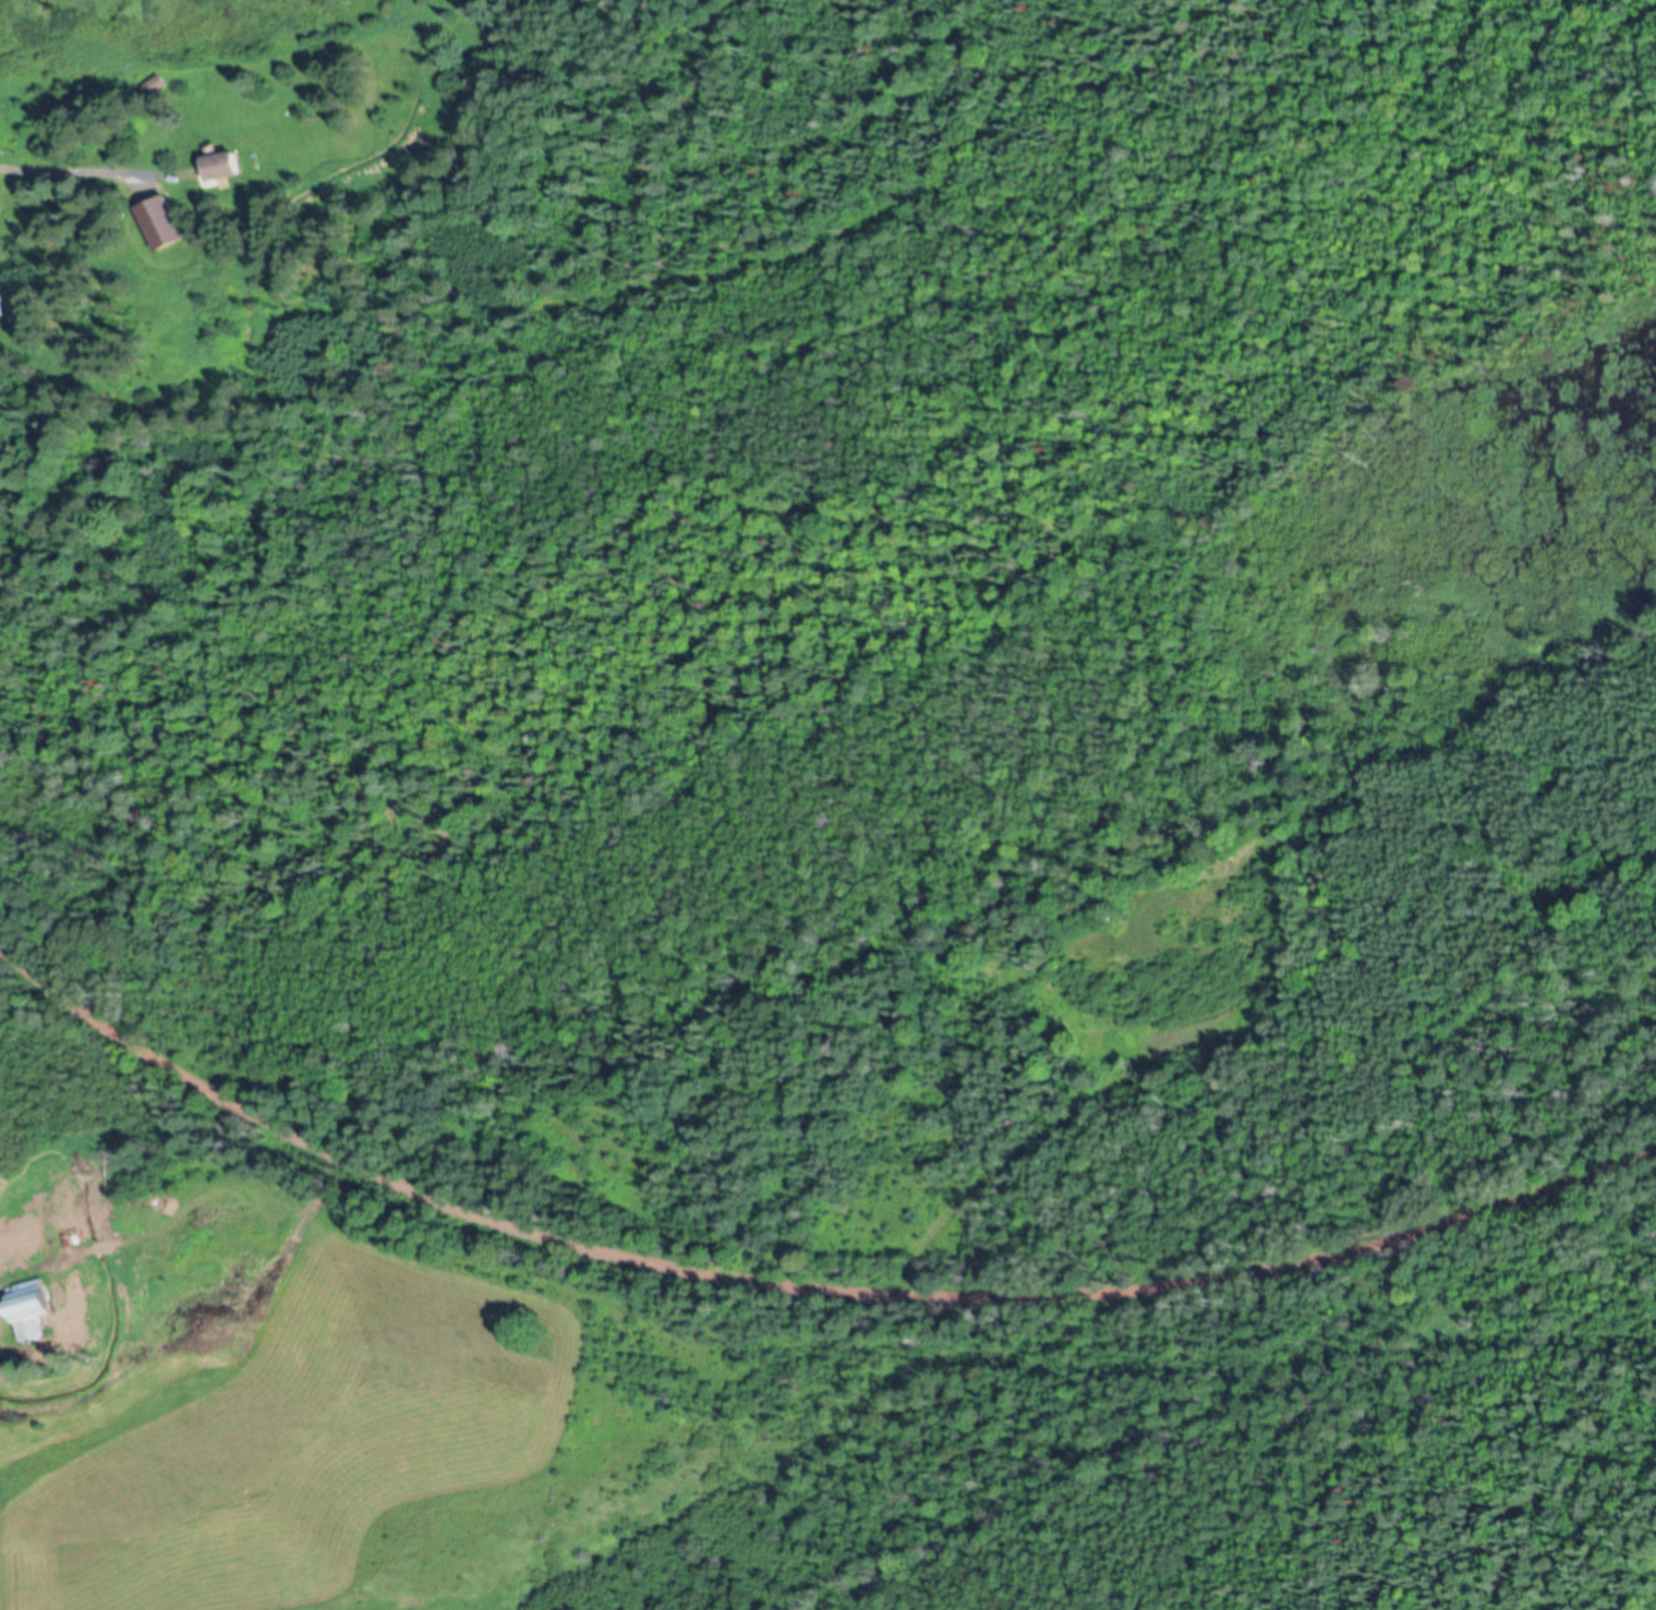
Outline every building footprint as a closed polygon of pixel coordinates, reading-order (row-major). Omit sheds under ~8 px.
[(210,185),(244,179),(240,154),(205,161),(210,185)] [(157,256),(188,243),(168,197),(137,210),(157,256)] [(7,1290),(22,1347),(46,1341),(42,1325),(56,1321),(45,1280),(7,1290)]
